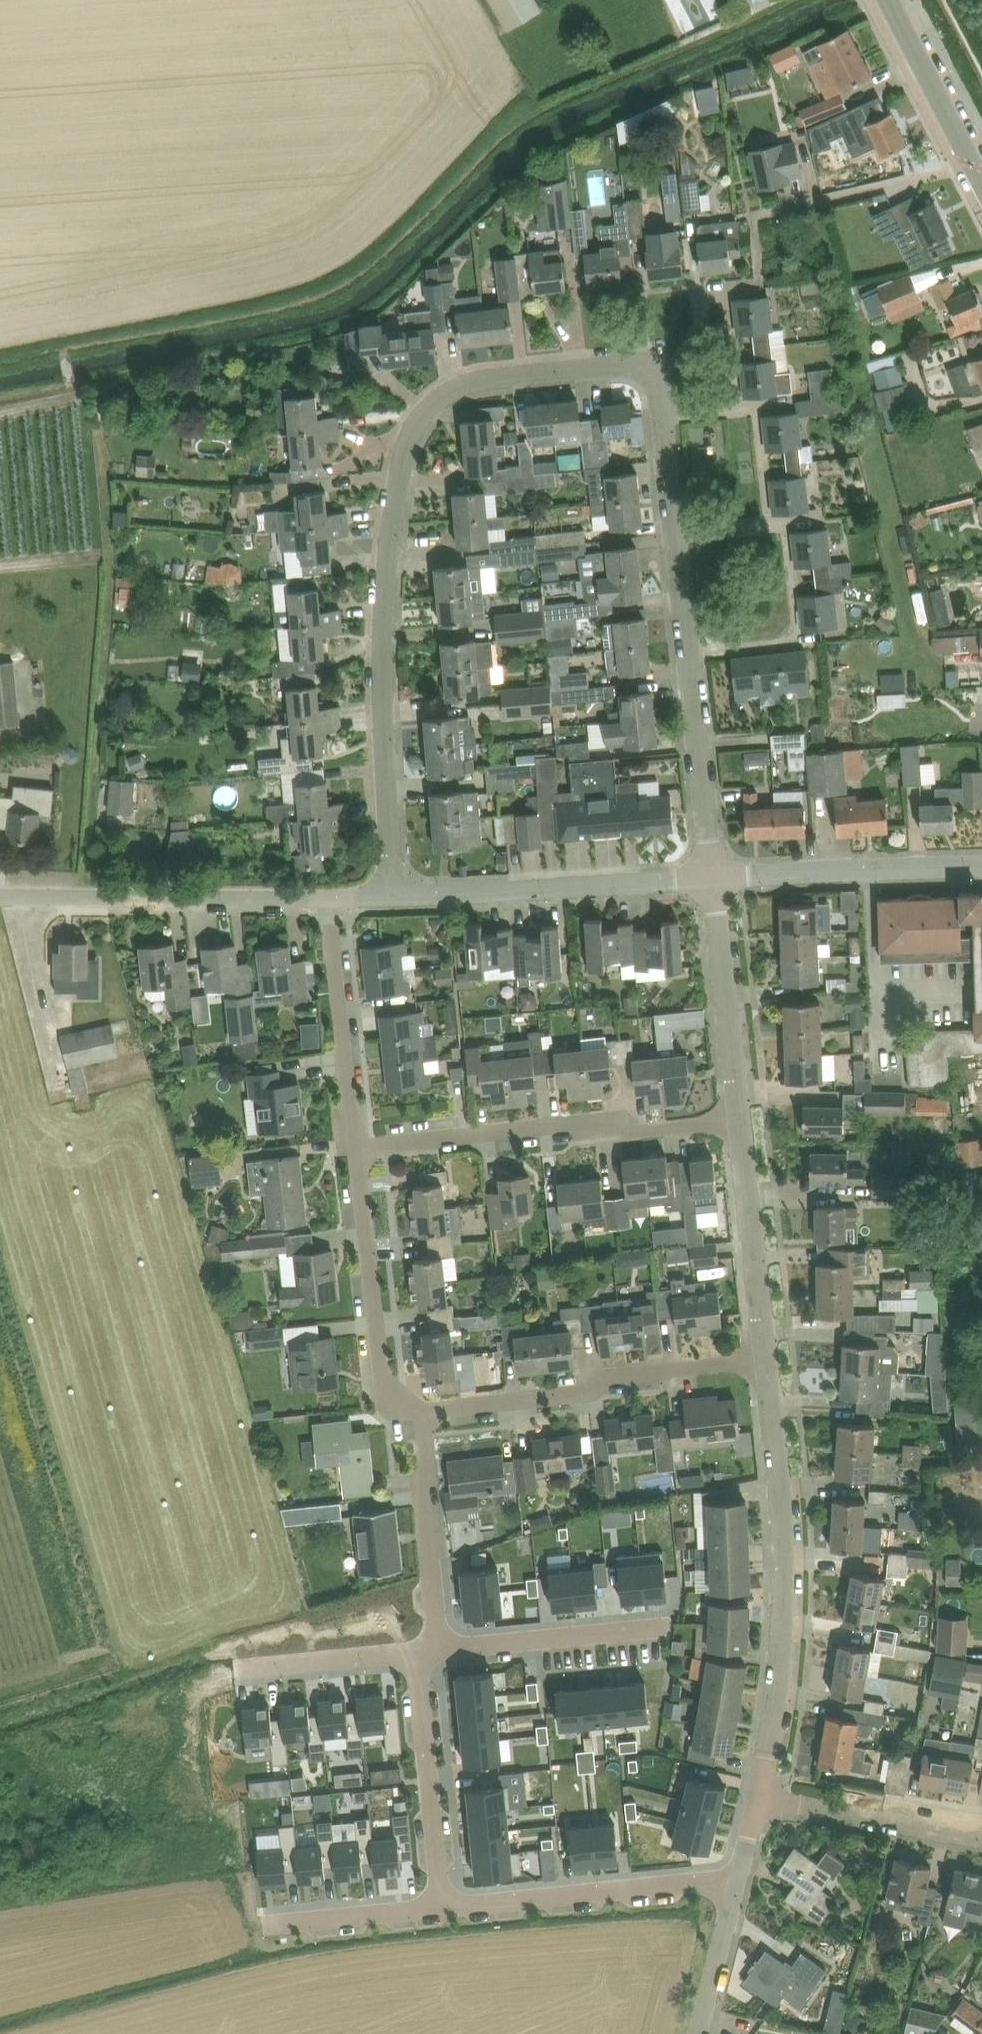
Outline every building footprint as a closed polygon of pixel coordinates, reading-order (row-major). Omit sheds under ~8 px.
[(541,10),(535,0),(491,0),(508,29),(541,10)] [(843,90),(872,75),(849,29),(820,43),(804,51),(828,97),(843,89),(843,90)] [(774,50),(781,69),(805,59),(798,41),(774,50)] [(732,87),(756,82),(753,65),(729,69),(732,87)] [(702,114),(721,110),(716,85),(697,89),(702,114)] [(834,114),(827,98),(801,109),(808,126),(834,114)] [(647,108),(650,130),(671,120),(675,121),(673,99),(668,99),(647,108)] [(907,145),(892,112),(857,128),(849,110),(830,118),(849,159),(877,146),(882,156),(907,145)] [(752,150),(761,188),(780,183),(779,180),(787,178),(788,181),(790,181),(789,178),(803,175),(795,142),(781,145),(781,143),(752,150)] [(572,210),(572,206),(568,177),(567,177),(564,163),(551,165),(553,179),(553,181),(543,184),(548,228),(573,226),(572,210)] [(683,218),(677,171),(662,173),(668,220),(683,218)] [(680,173),(681,179),(685,213),(703,211),(699,177),(697,177),(696,172),(683,173),(680,173)] [(709,180),(711,212),(728,211),(726,179),(709,180)] [(947,236),(950,234),(935,202),(924,207),(918,194),(889,208),(900,233),(896,235),(912,269),(932,259),(933,261),(954,251),(947,236)] [(643,199),(626,201),(631,236),(647,234),(643,199)] [(603,252),(588,253),(587,253),(590,284),(622,280),(619,255),(632,254),(629,236),(631,236),(626,201),(615,202),(617,222),(599,224),(603,252)] [(698,241),(702,271),(731,267),(730,256),(742,255),(740,235),(739,229),(738,220),(738,219),(709,222),(698,223),(700,241),(698,241)] [(647,249),(651,277),(684,273),(681,245),(680,245),(678,228),(647,231),(649,249),(647,249)] [(545,250),(531,252),(517,253),(522,296),(536,294),(536,291),(567,287),(564,260),(563,260),(562,249),(546,251),(545,250)] [(522,296),(517,253),(516,253),(516,255),(497,258),(501,299),(522,296)] [(455,262),(440,263),(440,266),(442,279),(457,278),(455,262)] [(923,300),(912,273),(878,287),(879,290),(888,310),(889,313),(923,300)] [(981,314),(981,304),(981,301),(981,299),(981,295),(981,292),(977,291),(975,288),(957,295),(950,279),(933,286),(941,308),(949,305),(957,324),(981,314)] [(442,282),(445,310),(457,308),(456,297),(454,280),(442,282)] [(808,291),(811,307),(823,305),(819,289),(808,291)] [(888,310),(879,290),(863,297),(871,317),(888,310)] [(748,347),(774,344),(785,343),(783,329),(773,330),(769,295),(735,299),(739,334),(754,332),(756,346),(748,347)] [(510,306),(484,309),(488,341),(513,338),(510,306)] [(434,326),(432,311),(432,308),(406,311),(408,329),(407,329),(412,361),(438,358),(434,326)] [(462,344),(488,341),(484,309),(458,312),(462,344)] [(407,329),(384,332),(383,322),(361,325),(363,352),(385,350),(387,365),(388,365),(388,364),(412,361),(407,329)] [(791,370),(778,372),(774,344),(748,347),(748,348),(756,347),(758,361),(742,363),(746,397),(780,393),(780,392),(793,391),(791,370)] [(965,363),(972,385),(981,382),(981,357),(965,363)] [(898,364),(875,369),(876,370),(880,389),(904,384),(899,364),(898,364)] [(366,365),(365,365),(350,367),(346,367),(347,378),(367,381),(366,365)] [(813,397),(834,395),(831,367),(810,370),(813,397)] [(843,393),(834,395),(813,397),(814,413),(846,408),(843,393)] [(291,432),(340,426),(339,415),(319,417),(317,395),(317,394),(288,397),(291,432)] [(578,399),(552,402),(557,443),(576,441),(580,443),(583,443),(585,467),(599,466),(593,418),(581,420),(578,399)] [(606,417),(593,418),(599,466),(609,465),(611,465),(608,442),(608,436),(634,433),(630,401),(604,404),(606,417)] [(532,436),(532,440),(519,441),(521,465),(534,463),(533,445),(557,443),(552,402),(527,404),(531,437),(532,436)] [(908,402),(885,408),(890,429),(914,424),(908,402)] [(463,421),(466,447),(496,444),(494,418),(506,417),(504,404),(480,407),(481,419),(463,421)] [(179,428),(188,417),(176,407),(167,418),(179,428)] [(776,463),(776,464),(800,461),(813,460),(811,444),(801,445),(797,412),(764,416),(768,450),(787,448),(788,462),(776,463)] [(969,427),(976,450),(981,448),(981,423),(969,427)] [(295,466),(324,463),(324,462),(323,462),(321,440),(341,438),(340,426),(291,432),(295,466)] [(468,472),(483,471),(499,470),(496,444),(466,447),(468,472)] [(581,452),(562,453),(563,466),(582,464),(581,452)] [(771,479),(775,513),(809,510),(805,475),(802,475),(800,461),(776,464),(776,465),(788,463),(790,477),(771,479)] [(156,463),(138,462),(137,475),(156,476),(156,463)] [(535,473),(534,463),(521,465),(507,466),(507,467),(509,479),(532,476),(532,473),(535,473)] [(285,480),(296,479),(298,479),(297,469),(271,472),(273,482),(285,480)] [(532,473),(532,476),(533,486),(557,484),(556,471),(535,473),(532,473)] [(606,475),(606,477),(586,479),(587,481),(589,481),(592,503),(641,498),(638,472),(606,475)] [(534,490),(533,486),(532,476),(509,479),(510,491),(510,492),(534,490)] [(327,491),(326,490),(321,490),(320,477),(298,479),(296,479),(297,488),(298,493),(299,507),(278,510),(280,529),(280,530),(349,523),(348,511),(328,513),(326,492),(327,491)] [(456,520),(489,517),(486,490),(455,493),(456,520)] [(644,523),(641,498),(592,503),(592,504),(593,513),(594,515),(611,512),(613,527),(644,523)] [(129,511),(115,510),(115,524),(129,525),(129,511)] [(929,519),(921,511),(911,522),(919,529),(929,519)] [(458,545),(490,543),(490,539),(489,528),(506,526),(505,516),(489,517),(456,520),(458,545)] [(350,534),(349,523),(280,530),(282,550),(303,547),(304,561),(333,559),(333,558),(332,558),(330,536),(350,534)] [(832,577),(831,562),(827,528),(793,532),(797,566),(816,564),(817,578),(805,579),(805,580),(832,577)] [(538,533),(539,547),(587,541),(585,529),(538,533)] [(539,547),(538,533),(514,536),(514,537),(515,550),(539,547)] [(539,547),(540,560),(588,555),(587,541),(539,547)] [(640,571),(637,546),(609,549),(610,549),(597,550),(598,562),(597,562),(599,576),(640,571)] [(515,550),(494,552),(495,565),(540,561),(540,560),(539,547),(515,550)] [(561,579),(560,562),(542,564),(544,581),(561,579)] [(206,564),(207,582),(245,580),(244,563),(206,564)] [(469,564),(437,568),(439,594),(484,590),(482,566),(469,567),(469,564)] [(615,600),(643,597),(640,571),(599,576),(600,589),(601,589),(602,601),(615,599),(615,600)] [(293,625),(342,620),(341,609),(321,610),(319,588),(320,588),(320,587),(305,589),(304,576),(289,577),(292,609),(275,610),(276,627),(278,627),(293,625)] [(838,626),(834,591),(832,577),(805,580),(805,581),(817,579),(819,593),(800,595),(804,630),(838,626)] [(121,606),(134,607),(136,587),(122,586),(122,590),(121,601),(121,606)] [(925,588),(913,590),(918,622),(930,620),(925,588)] [(474,619),(474,618),(486,617),(484,590),(439,594),(442,623),(474,619)] [(546,622),(577,618),(575,600),(545,603),(546,622)] [(498,612),(499,627),(546,622),(545,603),(543,604),(544,607),(498,612)] [(952,623),(949,611),(936,614),(939,625),(952,623)] [(892,621),(893,620),(885,613),(877,621),(885,629),(887,628),(891,632),(897,625),(892,621)] [(548,637),(579,634),(577,618),(546,622),(548,637)] [(607,647),(648,642),(645,618),(617,620),(617,621),(604,623),(606,634),(605,634),(607,647)] [(342,620),(293,625),(296,658),(296,659),(326,656),(326,655),(324,633),(343,631),(342,620)] [(501,643),(548,637),(546,622),(499,627),(501,643)] [(981,648),(980,633),(934,636),(935,651),(981,648)] [(551,654),(568,651),(566,637),(549,640),(551,654)] [(493,638),(476,640),(476,638),(444,642),(446,669),(491,665),(496,665),(493,638)] [(623,672),(651,669),(648,642),(607,647),(608,661),(610,672),(623,671),(623,672)] [(811,692),(807,649),(782,652),(787,689),(799,687),(799,693),(811,692)] [(781,652),(758,655),(762,692),(774,690),(775,695),(784,694),(787,694),(787,689),(782,652),(782,650),(781,651),(781,652)] [(549,654),(551,683),(552,690),(590,686),(588,670),(570,672),(569,653),(549,654)] [(733,658),(737,700),(750,698),(749,693),(762,692),(758,655),(758,653),(756,653),(757,655),(733,658)] [(296,658),(282,660),(273,660),(275,675),(275,676),(288,674),(296,674),(296,672),(296,659),(296,658)] [(20,724),(15,660),(0,662),(0,726),(20,724)] [(201,682),(203,667),(184,665),(183,680),(201,682)] [(480,694),(480,693),(494,692),(491,665),(446,669),(449,697),(480,694)] [(948,687),(961,686),(959,669),(947,670),(948,687)] [(324,670),(296,672),(296,674),(288,674),(289,687),(293,721),(341,717),(340,704),(320,706),(318,684),(318,683),(317,683),(316,671),(325,671),(324,670)] [(894,688),(906,688),(906,676),(899,676),(894,681),(894,688)] [(504,687),(505,701),(552,697),(552,690),(551,683),(504,687)] [(552,697),(553,703),(559,703),(598,699),(597,685),(590,686),(552,690),(552,697)] [(656,715),(653,690),(621,694),(623,709),(609,711),(610,721),(660,716),(659,715),(656,715)] [(879,706),(891,706),(890,693),(879,694),(879,706)] [(785,703),(784,694),(775,695),(775,704),(785,703)] [(541,714),(542,724),(555,723),(553,703),(552,697),(505,701),(507,717),(541,714)] [(470,715),(427,719),(429,746),(462,743),(460,728),(471,727),(470,715)] [(660,716),(610,721),(605,721),(608,744),(626,742),(627,746),(659,741),(656,716),(660,716)] [(296,755),(325,752),(325,751),(324,751),(322,729),(342,727),(341,717),(293,721),(296,755)] [(812,723),(814,745),(827,744),(825,722),(812,723)] [(571,761),(591,759),(589,739),(561,742),(559,725),(555,725),(556,734),(558,755),(571,754),(571,761)] [(790,747),(791,756),(808,755),(808,752),(807,732),(772,734),(773,748),(790,747)] [(462,743),(429,746),(431,773),(475,769),(474,757),(463,758),(462,743)] [(920,743),(902,745),(904,784),(923,783),(920,743)] [(80,753),(75,746),(69,745),(64,749),(63,755),(68,761),(74,763),(78,759),(80,753)] [(863,746),(851,747),(852,776),(864,775),(863,746)] [(848,790),(845,749),(808,752),(811,792),(848,790)] [(758,758),(765,763),(771,763),(770,750),(758,750),(758,758)] [(134,770),(142,767),(137,753),(129,756),(134,770)] [(615,757),(591,759),(571,761),(573,790),(559,791),(556,755),(537,757),(537,762),(538,774),(541,811),(543,838),(562,837),(639,832),(638,814),(630,815),(630,810),(622,810),(620,782),(617,783),(615,757)] [(488,766),(489,778),(538,774),(537,762),(488,766)] [(963,769),(964,786),(936,787),(936,803),(921,804),(922,829),(955,828),(953,803),(965,802),(965,806),(981,806),(981,768),(963,769)] [(489,778),(491,792),(516,790),(515,777),(538,776),(538,774),(489,778)] [(133,812),(136,780),(112,778),(109,810),(133,812)] [(328,780),(298,783),(300,801),(268,804),(269,819),(350,810),(349,801),(329,803),(327,781),(328,781),(328,780)] [(639,832),(675,830),(672,796),(641,799),(640,792),(639,781),(620,782),(622,810),(630,810),(630,815),(638,814),(639,832)] [(776,806),(777,834),(807,832),(806,805),(805,805),(805,789),(775,790),(775,806),(776,806)] [(465,791),(433,793),(435,821),(481,817),(479,790),(466,791),(465,791)] [(776,806),(775,806),(758,807),(758,791),(746,791),(746,808),(747,835),(777,834),(776,806)] [(1,794),(0,802),(0,826),(11,827),(10,838),(37,841),(40,813),(52,814),(54,800),(1,794)] [(835,796),(839,833),(889,829),(887,798),(859,800),(858,794),(835,796)] [(350,810),(269,819),(269,821),(287,819),(290,853),(297,852),(298,867),(323,865),(322,850),(334,849),(332,826),(351,824),(350,810)] [(543,845),(543,838),(541,811),(518,813),(521,841),(521,846),(543,845)] [(521,841),(518,813),(505,814),(508,842),(521,841)] [(481,817),(435,821),(437,848),(484,844),(481,817)] [(184,860),(188,840),(190,828),(173,830),(168,857),(184,860)] [(507,853),(498,853),(499,869),(508,869),(507,853)] [(882,949),(965,947),(965,942),(962,942),(962,935),(975,935),(975,954),(973,954),(973,956),(976,956),(977,1007),(976,1007),(977,1028),(931,1029),(928,1030),(926,1031),(925,1033),(924,1036),(925,1042),(927,1042),(927,1048),(920,1048),(924,1085),(951,1083),(950,1074),(947,1055),(967,1053),(981,1051),(981,891),(961,892),(961,896),(934,896),(932,895),(930,894),(927,893),(925,893),(922,893),(919,893),(917,893),(914,894),(912,895),(909,896),(907,897),(880,898),(882,949)] [(782,905),(783,931),(818,929),(817,903),(782,905)] [(860,912),(850,912),(851,928),(861,928),(860,912)] [(432,917),(433,925),(438,929),(446,928),(445,916),(432,917)] [(624,976),(637,975),(634,929),(634,922),(620,923),(620,928),(604,929),(603,917),(587,918),(590,969),(606,968),(605,960),(622,959),(623,963),(624,976)] [(648,928),(634,929),(637,975),(651,974),(651,964),(666,963),(667,971),(683,969),(682,949),(688,949),(688,947),(682,948),(680,919),(664,920),(664,932),(648,933),(648,928)] [(467,923),(470,972),(470,986),(476,986),(474,973),(486,973),(487,977),(515,975),(514,934),(513,927),(499,928),(500,933),(484,934),(483,922),(467,923)] [(528,933),(514,934),(515,975),(519,975),(520,984),(532,984),(531,977),(564,975),(560,924),(543,925),(544,937),(528,938),(528,933)] [(783,956),(819,955),(818,929),(783,931),(783,956)] [(850,936),(851,954),(862,954),(861,935),(850,936)] [(83,974),(85,974),(89,974),(89,941),(63,940),(63,951),(57,951),(57,976),(57,990),(83,990),(83,974)] [(363,946),(366,971),(403,967),(403,966),(412,965),(410,953),(407,954),(406,941),(363,946)] [(142,946),(145,982),(147,994),(153,999),(169,997),(171,1007),(192,1005),(186,957),(175,959),(173,942),(142,946)] [(204,948),(206,964),(208,988),(229,985),(234,1039),(236,1058),(262,1055),(256,992),(254,992),(251,963),(238,964),(236,944),(204,948)] [(286,999),(310,997),(306,959),(304,959),(306,969),(294,971),(291,945),(259,948),(262,988),(285,986),(286,999)] [(430,946),(432,959),(444,958),(444,955),(443,946),(443,945),(430,946)] [(820,981),(819,955),(783,956),(784,983),(820,981)] [(861,990),(861,980),(863,980),(862,961),(851,962),(852,979),(846,980),(847,990),(861,990)] [(438,985),(454,983),(452,966),(443,967),(437,968),(438,985)] [(404,979),(403,967),(366,971),(369,996),(411,991),(409,979),(404,979)] [(470,986),(470,972),(459,972),(460,987),(470,986)] [(846,993),(846,1011),(851,1011),(852,1026),(866,1026),(865,1010),(866,1010),(866,992),(846,993)] [(639,1011),(638,994),(625,995),(626,1012),(639,1011)] [(700,1000),(686,1001),(686,1008),(700,1007),(700,1000)] [(821,1001),(785,1003),(786,1029),(822,1028),(821,1001)] [(458,1019),(456,1004),(444,1006),(445,1020),(446,1020),(458,1019)] [(694,1009),(656,1012),(666,1103),(682,1101),(681,1085),(690,1084),(687,1054),(676,1055),(673,1028),(707,1024),(705,1008),(694,1009)] [(384,1039),(425,1035),(425,1033),(420,1034),(418,1022),(424,1022),(422,1010),(381,1015),(384,1039)] [(649,1105),(666,1103),(656,1012),(655,1012),(659,1057),(636,1059),(633,1037),(621,1039),(623,1064),(635,1063),(637,1089),(647,1088),(649,1105)] [(303,1046),(321,1045),(320,1021),(302,1022),(303,1046)] [(88,1088),(83,1063),(120,1055),(112,1022),(61,1034),(74,1091),(88,1088)] [(787,1055),(822,1054),(822,1028),(786,1029),(787,1055)] [(864,1033),(854,1033),(854,1052),(865,1051),(864,1033)] [(581,1037),(582,1049),(587,1096),(605,1094),(603,1077),(613,1076),(611,1065),(623,1064),(621,1039),(608,1040),(607,1034),(581,1037)] [(384,1039),(386,1064),(422,1060),(421,1046),(426,1045),(425,1035),(384,1039)] [(506,1052),(505,1052),(511,1104),(529,1102),(527,1085),(536,1084),(535,1073),(546,1072),(543,1047),(532,1048),(530,1037),(504,1040),(506,1052)] [(181,1041),(185,1065),(199,1063),(195,1039),(181,1041)] [(511,1104),(505,1052),(490,1054),(488,1045),(481,1045),(481,1044),(466,1046),(470,1080),(482,1079),(483,1090),(493,1089),(495,1106),(511,1104)] [(571,1097),(587,1096),(582,1049),(557,1052),(557,1045),(543,1047),(546,1072),(558,1071),(560,1082),(569,1081),(571,1097)] [(453,1047),(454,1057),(462,1056),(461,1046),(453,1047)] [(924,1085),(920,1048),(920,1047),(908,1048),(911,1087),(924,1085)] [(787,1055),(788,1081),(823,1080),(822,1054),(787,1055)] [(151,1058),(152,1069),(154,1068),(170,1067),(169,1056),(151,1058)] [(855,1060),(855,1078),(866,1078),(865,1059),(855,1060)] [(389,1089),(431,1084),(429,1071),(424,1072),(422,1060),(386,1064),(389,1089)] [(464,1078),(463,1065),(451,1067),(452,1079),(464,1078)] [(176,1075),(173,1071),(168,1070),(164,1073),(163,1077),(166,1082),(171,1082),(175,1080),(176,1075)] [(279,1071),(279,1070),(249,1072),(252,1095),(255,1094),(259,1131),(303,1126),(298,1082),(274,1085),(273,1071),(279,1071)] [(866,1078),(856,1078),(857,1090),(873,1090),(873,1077),(866,1078)] [(913,1092),(906,1092),(866,1091),(866,1112),(913,1112),(913,1092)] [(930,1096),(918,1096),(918,1103),(918,1111),(930,1111),(930,1096)] [(855,1106),(804,1105),(804,1131),(844,1132),(844,1119),(854,1119),(855,1106)] [(961,1164),(973,1163),(970,1138),(958,1140),(961,1164)] [(849,1152),(811,1151),(811,1181),(849,1182),(849,1181),(866,1181),(866,1168),(849,1168),(849,1152)] [(224,1152),(218,1152),(190,1156),(194,1186),(222,1182),(220,1168),(226,1168),(224,1152)] [(271,1226),(309,1222),(309,1221),(305,1221),(298,1156),(302,1156),(302,1154),(264,1158),(271,1226)] [(668,1208),(685,1207),(686,1207),(683,1180),(671,1181),(667,1154),(646,1156),(651,1203),(666,1201),(668,1208)] [(646,1156),(624,1158),(628,1196),(617,1197),(620,1227),(632,1226),(629,1206),(648,1204),(651,1204),(651,1203),(646,1156)] [(685,1207),(685,1213),(720,1209),(717,1191),(718,1191),(714,1157),(692,1159),(694,1179),(683,1180),(686,1207),(685,1207)] [(411,1194),(413,1210),(446,1207),(443,1182),(449,1181),(447,1169),(422,1172),(423,1185),(416,1185),(417,1193),(411,1194)] [(534,1207),(530,1174),(501,1178),(503,1196),(491,1198),(490,1192),(489,1192),(492,1224),(520,1222),(518,1209),(534,1207)] [(908,1195),(909,1174),(873,1174),(873,1194),(908,1195)] [(602,1177),(581,1179),(585,1214),(595,1213),(597,1229),(620,1227),(617,1197),(604,1198),(602,1177)] [(581,1179),(558,1182),(561,1204),(549,1205),(551,1228),(563,1227),(562,1217),(585,1214),(581,1179)] [(860,1208),(890,1208),(890,1196),(858,1196),(859,1207),(845,1207),(845,1205),(818,1206),(818,1238),(847,1238),(847,1221),(860,1221),(860,1208)] [(428,1233),(430,1245),(455,1242),(455,1240),(465,1239),(464,1229),(460,1229),(457,1205),(446,1207),(413,1210),(414,1226),(420,1225),(421,1234),(428,1233)] [(227,1228),(214,1223),(209,1238),(222,1242),(221,1241),(229,1240),(231,1231),(227,1228)] [(676,1243),(688,1241),(687,1233),(686,1226),(686,1225),(674,1227),(676,1243)] [(689,1245),(690,1245),(706,1243),(704,1231),(687,1233),(689,1245)] [(908,1232),(908,1245),(929,1246),(929,1232),(908,1232)] [(223,1254),(224,1259),(288,1252),(287,1234),(229,1240),(221,1241),(222,1242),(222,1244),(216,1245),(217,1255),(223,1254)] [(411,1268),(413,1284),(446,1280),(444,1256),(456,1255),(455,1242),(430,1245),(431,1257),(416,1259),(417,1267),(411,1268)] [(718,1242),(706,1243),(690,1245),(693,1264),(720,1261),(718,1242)] [(870,1246),(830,1247),(830,1248),(831,1248),(831,1262),(818,1262),(818,1288),(855,1288),(855,1275),(870,1275),(870,1246)] [(650,1248),(639,1249),(640,1258),(645,1262),(652,1262),(650,1248)] [(282,1303),(338,1297),(336,1279),(334,1279),(333,1270),(335,1270),(333,1249),(296,1253),(299,1284),(281,1286),(282,1303)] [(569,1257),(555,1258),(556,1266),(569,1265),(569,1257)] [(533,1266),(532,1259),(516,1260),(517,1268),(533,1266)] [(539,1281),(557,1279),(555,1267),(538,1269),(539,1281)] [(934,1268),(910,1269),(911,1287),(935,1286),(934,1268)] [(674,1287),(657,1289),(661,1317),(676,1316),(678,1329),(690,1327),(690,1333),(701,1332),(696,1281),(686,1282),(685,1277),(672,1278),(674,1287)] [(903,1288),(902,1278),(884,1278),(884,1288),(903,1288)] [(428,1307),(430,1319),(455,1316),(454,1304),(449,1304),(446,1280),(413,1284),(415,1300),(420,1299),(421,1307),(428,1307)] [(706,1280),(696,1281),(701,1332),(712,1331),(711,1325),(723,1324),(719,1290),(707,1292),(706,1280)] [(896,1314),(855,1314),(855,1288),(818,1288),(819,1314),(849,1314),(849,1328),(897,1330),(896,1314)] [(903,1288),(884,1288),(884,1298),(880,1298),(880,1310),(918,1309),(918,1288),(912,1288),(903,1288)] [(938,1288),(918,1288),(918,1309),(918,1310),(938,1310),(938,1288)] [(660,1317),(661,1317),(657,1289),(648,1290),(649,1298),(634,1299),(630,1297),(620,1298),(625,1345),(647,1343),(646,1330),(650,1330),(649,1323),(660,1322),(660,1317)] [(581,1305),(584,1330),(599,1329),(602,1357),(617,1356),(616,1346),(625,1345),(620,1298),(605,1300),(603,1302),(581,1305)] [(556,1332),(544,1333),(548,1367),(575,1364),(573,1347),(585,1345),(584,1330),(581,1305),(561,1307),(562,1318),(554,1319),(556,1332)] [(232,1309),(232,1326),(255,1326),(255,1309),(232,1309)] [(462,1315),(464,1328),(478,1327),(477,1314),(462,1315)] [(419,1340),(421,1356),(455,1353),(452,1330),(457,1330),(455,1316),(430,1319),(431,1331),(424,1332),(425,1340),(419,1340)] [(914,1331),(929,1331),(936,1331),(936,1317),(914,1317),(914,1331)] [(520,1370),(548,1367),(544,1333),(530,1335),(529,1322),(504,1325),(506,1354),(518,1353),(520,1370)] [(283,1324),(252,1327),(250,1328),(245,1329),(246,1346),(252,1345),(252,1347),(285,1344),(283,1324)] [(879,1371),(893,1372),(899,1372),(900,1353),(895,1346),(888,1345),(889,1335),(878,1335),(877,1344),(845,1342),(843,1368),(879,1371)] [(303,1387),(339,1384),(334,1336),(291,1341),(294,1368),(300,1367),(303,1387)] [(471,1354),(455,1356),(455,1353),(421,1356),(423,1373),(429,1372),(429,1380),(437,1379),(438,1392),(463,1389),(463,1388),(475,1387),(471,1354)] [(947,1374),(946,1354),(934,1353),(927,1359),(926,1373),(932,1373),(947,1374)] [(890,1413),(892,1396),(893,1372),(879,1371),(843,1368),(842,1394),(858,1396),(858,1410),(890,1413)] [(947,1374),(932,1373),(932,1385),(939,1391),(947,1391),(947,1374)] [(707,1437),(740,1432),(736,1398),(718,1400),(718,1395),(711,1396),(712,1399),(704,1399),(704,1397),(686,1399),(688,1419),(671,1420),(674,1446),(707,1443),(707,1437)] [(958,1444),(981,1442),(981,1402),(955,1404),(958,1444)] [(656,1446),(667,1444),(664,1425),(654,1426),(653,1414),(607,1419),(611,1450),(656,1444),(656,1446)] [(346,1494),(370,1491),(368,1477),(373,1476),(368,1430),(345,1433),(344,1420),(315,1424),(320,1463),(345,1460),(347,1477),(344,1478),(346,1494)] [(875,1424),(840,1422),(838,1449),(874,1451),(875,1424)] [(584,1463),(581,1434),(535,1439),(538,1469),(584,1463)] [(904,1452),(922,1454),(923,1444),(904,1443),(904,1452)] [(874,1451),(838,1449),(837,1475),(872,1476),(874,1451)] [(448,1459),(452,1490),(445,1491),(449,1520),(482,1516),(479,1492),(509,1489),(503,1452),(503,1455),(450,1462),(449,1459),(448,1459)] [(921,1463),(922,1454),(904,1452),(903,1462),(921,1463)] [(537,1488),(535,1475),(533,1455),(517,1457),(521,1490),(537,1488)] [(617,1501),(612,1461),(597,1463),(602,1503),(617,1501)] [(694,1485),(693,1474),(681,1475),(682,1486),(694,1485)] [(711,1524),(748,1523),(747,1500),(728,1501),(727,1486),(703,1491),(704,1502),(710,1502),(711,1524)] [(890,1502),(890,1490),(870,1489),(869,1500),(890,1502)] [(866,1500),(835,1498),(834,1523),(864,1525),(866,1500)] [(316,1521),(343,1517),(341,1501),(314,1504),(316,1521)] [(645,1501),(636,1502),(637,1513),(646,1512),(645,1501)] [(902,1524),(927,1524),(927,1502),(902,1503),(902,1524)] [(362,1572),(402,1568),(395,1508),(356,1513),(362,1572)] [(605,1526),(616,1525),(614,1508),(603,1509),(605,1526)] [(550,1513),(541,1516),(544,1527),(554,1523),(550,1513)] [(569,1534),(568,1523),(560,1524),(561,1534),(569,1534)] [(748,1523),(711,1524),(712,1546),(749,1544),(748,1523)] [(864,1525),(834,1523),(832,1548),(876,1550),(878,1526),(864,1525)] [(690,1526),(677,1526),(678,1537),(679,1547),(683,1547),(687,1546),(686,1537),(690,1536),(690,1526)] [(749,1544),(712,1546),(713,1567),(750,1566),(749,1544)] [(696,1547),(684,1547),(685,1557),(697,1557),(696,1547)] [(889,1564),(909,1565),(910,1553),(890,1551),(889,1564)] [(596,1567),(597,1585),(609,1583),(606,1560),(595,1561),(596,1567)] [(665,1560),(642,1562),(646,1598),(668,1596),(665,1560)] [(642,1562),(619,1564),(623,1600),(646,1598),(642,1562)] [(959,1563),(947,1563),(947,1585),(959,1585),(959,1563)] [(909,1565),(889,1564),(888,1574),(926,1577),(927,1566),(909,1565)] [(751,1588),(750,1566),(713,1567),(713,1589),(731,1589),(751,1588)] [(499,1567),(463,1571),(465,1593),(501,1590),(499,1567)] [(596,1567),(573,1569),(576,1605),(599,1603),(597,1585),(596,1567)] [(573,1569),(550,1571),(554,1607),(576,1605),(573,1569)] [(686,1569),(686,1577),(686,1579),(697,1579),(696,1569),(686,1569)] [(854,1572),(850,1597),(879,1602),(882,1587),(894,1589),(895,1580),(884,1578),(884,1577),(854,1572)] [(528,1578),(528,1587),(539,1586),(538,1577),(528,1578)] [(539,1586),(528,1587),(529,1596),(540,1595),(539,1586)] [(711,1624),(749,1626),(750,1603),(731,1602),(731,1589),(713,1589),(707,1589),(707,1601),(712,1602),(711,1624)] [(501,1590),(465,1593),(467,1616),(503,1612),(501,1590)] [(875,1626),(879,1602),(850,1597),(845,1621),(875,1626)] [(970,1618),(942,1616),(940,1651),(968,1653),(970,1618)] [(749,1626),(711,1624),(710,1646),(704,1645),(704,1656),(710,1658),(728,1660),(728,1647),(748,1648),(749,1626)] [(878,1639),(897,1642),(899,1630),(897,1629),(889,1628),(880,1627),(878,1639)] [(931,1649),(913,1645),(897,1642),(878,1639),(876,1650),(883,1651),(893,1653),(930,1658),(931,1653),(931,1649)] [(837,1668),(867,1673),(871,1648),(841,1643),(837,1668)] [(686,1654),(676,1652),(675,1663),(685,1665),(686,1654)] [(960,1696),(968,1658),(937,1652),(930,1690),(960,1696)] [(728,1660),(710,1658),(706,1679),(743,1685),(747,1663),(728,1660)] [(965,1678),(977,1681),(980,1663),(968,1661),(965,1678)] [(833,1692),(862,1697),(867,1673),(837,1668),(833,1692)] [(494,1671),(457,1675),(460,1697),(496,1694),(494,1671)] [(743,1685),(706,1679),(703,1700),(739,1707),(743,1685)] [(528,1691),(539,1690),(538,1681),(527,1682),(528,1691)] [(646,1681),(624,1683),(627,1720),(650,1717),(646,1681)] [(683,1683),(674,1682),(673,1694),(681,1696),(683,1683)] [(624,1683),(602,1686),(605,1722),(627,1720),(624,1683)] [(602,1686),(580,1688),(583,1724),(605,1722),(602,1686)] [(580,1688),(557,1690),(561,1726),(583,1724),(580,1688)] [(539,1690),(528,1691),(529,1699),(540,1698),(539,1690)] [(385,1694),(358,1696),(359,1709),(360,1709),(362,1731),(363,1731),(386,1729),(388,1751),(403,1750),(399,1705),(386,1706),(385,1694)] [(496,1694),(460,1697),(462,1719),(498,1716),(496,1694)] [(347,1697),(320,1700),(321,1713),(322,1713),(324,1735),(325,1735),(348,1732),(350,1755),(365,1754),(363,1731),(362,1731),(360,1709),(359,1709),(348,1710),(347,1697)] [(875,1700),(866,1698),(865,1709),(894,1714),(902,1715),(904,1705),(875,1700)] [(739,1707),(703,1700),(699,1722),(736,1728),(739,1707)] [(309,1701),(282,1704),(283,1716),(284,1716),(286,1739),(287,1738),(310,1736),(312,1759),(327,1757),(325,1735),(324,1735),(322,1713),(321,1713),(310,1714),(309,1701)] [(666,1701),(664,1716),(682,1719),(684,1703),(671,1701),(666,1701)] [(271,1705),(244,1707),(247,1742),(272,1740),(274,1763),(289,1761),(287,1738),(286,1739),(284,1716),(283,1716),(272,1718),(271,1705)] [(892,1725),(894,1714),(865,1709),(864,1709),(845,1706),(843,1717),(829,1714),(824,1739),(855,1744),(857,1733),(868,1735),(870,1723),(882,1726),(883,1723),(892,1725)] [(498,1716),(462,1719),(464,1741),(500,1738),(498,1716)] [(944,1785),(969,1790),(974,1760),(973,1760),(973,1755),(981,1757),(981,1720),(979,1736),(977,1736),(976,1743),(952,1739),(952,1740),(944,1785)] [(689,1756),(716,1763),(719,1748),(732,1750),(736,1728),(699,1722),(695,1744),(691,1743),(689,1756)] [(537,1725),(538,1734),(549,1733),(548,1724),(537,1725)] [(550,1742),(549,1733),(538,1734),(539,1743),(550,1742)] [(944,1785),(952,1740),(926,1735),(924,1750),(926,1751),(920,1781),(944,1785)] [(500,1738),(464,1741),(466,1764),(503,1760),(500,1738)] [(638,1738),(630,1739),(631,1750),(639,1749),(638,1738)] [(631,1750),(630,1739),(621,1740),(622,1751),(631,1750)] [(865,1758),(867,1747),(855,1744),(824,1739),(820,1763),(871,1772),(874,1759),(865,1758)] [(586,1749),(587,1760),(595,1759),(594,1748),(586,1749)] [(587,1760),(586,1749),(577,1750),(578,1761),(587,1760)] [(908,1779),(913,1755),(901,1752),(897,1777),(908,1779)] [(627,1757),(628,1766),(639,1765),(638,1756),(627,1757)] [(595,1760),(587,1761),(588,1772),(597,1771),(595,1760)] [(579,1772),(588,1772),(587,1761),(578,1762),(579,1772)] [(390,1780),(403,1779),(402,1766),(389,1768),(390,1780)] [(356,1784),(364,1783),(363,1770),(355,1771),(356,1784)] [(293,1776),(294,1788),(308,1787),(306,1775),(293,1776)] [(691,1776),(685,1798),(721,1807),(726,1785),(691,1776)] [(505,1784),(469,1788),(471,1810),(507,1807),(505,1784)] [(368,1790),(354,1791),(355,1801),(369,1800),(368,1790)] [(331,1792),(315,1793),(316,1809),(332,1808),(331,1792)] [(544,1794),(545,1803),(556,1802),(555,1793),(544,1794)] [(685,1798),(680,1820),(715,1828),(721,1807),(685,1798)] [(626,1802),(627,1810),(637,1809),(636,1801),(626,1802)] [(557,1811),(556,1802),(545,1803),(546,1812),(557,1811)] [(507,1807),(471,1810),(473,1832),(509,1829),(507,1807)] [(638,1818),(637,1809),(627,1810),(627,1819),(638,1818)] [(283,1812),(285,1824),(295,1823),(294,1811),(283,1812)] [(374,1838),(373,1838),(375,1861),(374,1861),(375,1873),(402,1871),(401,1858),(414,1857),(409,1812),(394,1813),(396,1836),(374,1838)] [(336,1842),(335,1842),(337,1864),(336,1864),(338,1877),(364,1875),(363,1862),(374,1861),(375,1861),(373,1838),(374,1838),(371,1816),(356,1817),(359,1840),(336,1842)] [(298,1846),(297,1846),(299,1868),(298,1868),(300,1881),(326,1878),(325,1866),(336,1864),(337,1864),(335,1842),(336,1842),(334,1819),(318,1821),(321,1844),(298,1846)] [(680,1820),(674,1842),(710,1851),(715,1828),(680,1820)] [(283,1847),(258,1850),(262,1885),(288,1882),(287,1869),(298,1868),(299,1868),(297,1846),(298,1846),(296,1823),(295,1823),(285,1824),(280,1825),(283,1847)] [(616,1823),(593,1825),(597,1862),(619,1859),(616,1823)] [(593,1825),(570,1828),(574,1864),(597,1862),(593,1825)] [(509,1829),(473,1832),(475,1854),(512,1851),(509,1829)] [(544,1847),(555,1846),(554,1838),(543,1839),(544,1847)] [(817,1896),(832,1876),(835,1878),(846,1862),(829,1849),(819,1862),(796,1845),(785,1861),(803,1874),(786,1897),(820,1922),(831,1906),(817,1896)] [(555,1855),(555,1846),(544,1847),(545,1856),(555,1855)] [(512,1851),(475,1854),(478,1877),(514,1873),(512,1851)] [(928,1885),(932,1866),(897,1858),(889,1893),(901,1896),(899,1903),(903,1908),(921,1913),(919,1921),(931,1924),(939,1888),(928,1885)] [(980,1874),(980,1873),(977,1872),(977,1873),(971,1872),(971,1870),(968,1870),(968,1871),(956,1868),(948,1904),(943,1921),(964,1926),(967,1917),(981,1921),(981,1874),(980,1874)] [(795,1969),(767,1949),(759,1960),(757,1958),(756,1961),(754,1960),(752,1963),(754,1963),(750,1969),(752,1971),(744,1981),(776,2005),(784,1995),(798,2005),(824,1971),(804,1956),(795,1969)] [(851,1994),(843,1992),(834,1990),(824,2029),(841,2033),(851,1994)] [(964,1997),(953,2011),(981,2033),(981,2010),(964,1997)] [(905,2033),(932,2033),(948,2013),(912,2005),(905,2033)] [(855,2010),(845,2023),(857,2032),(868,2020),(855,2010)] [(952,2033),(941,2025),(935,2033),(951,2033),(952,2033)]
